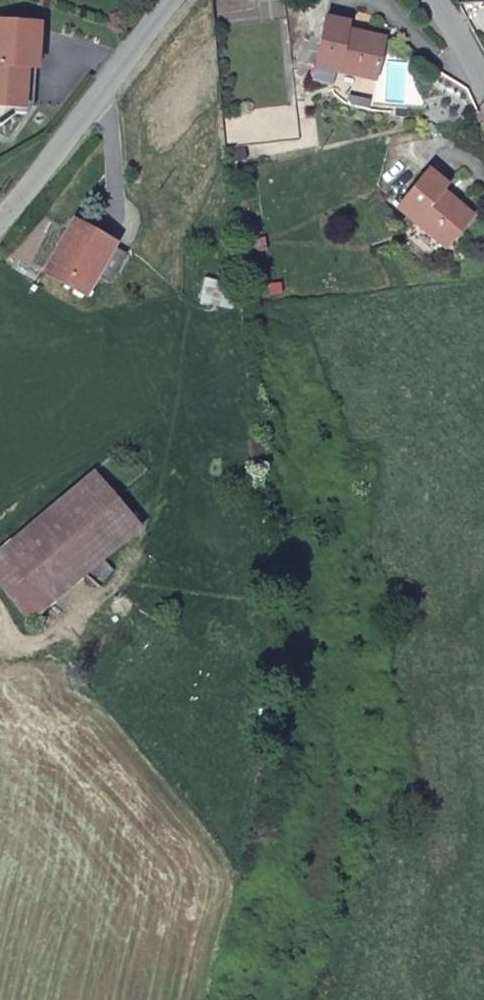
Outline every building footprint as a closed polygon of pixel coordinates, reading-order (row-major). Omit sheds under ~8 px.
[(459,4),(476,33),(483,33),(483,2),(459,4)] [(319,67),(375,80),(384,41),(353,33),(354,26),(329,21),(319,67)] [(0,23),(0,108),(21,109),(23,68),(32,68),(35,24),(0,23)] [(30,109),(32,68),(23,68),(21,109),(30,109)] [(432,172),(399,210),(444,250),(471,220),(444,194),(449,188),(432,172)] [(113,248),(75,225),(47,272),(86,295),(113,248)] [(51,602),(139,523),(95,471),(7,548),(51,602)]
